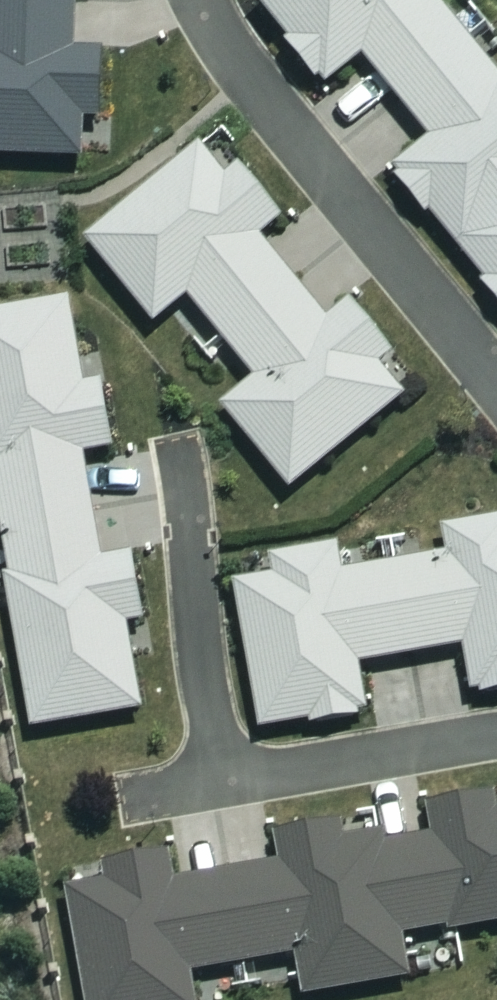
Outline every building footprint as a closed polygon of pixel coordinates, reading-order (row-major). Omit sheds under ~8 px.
[(89,159),(90,119),(108,120),(110,52),(81,51),(83,0),(0,0),(0,156),(89,159)] [(401,95),(474,38),(444,0),(264,0),(296,41),(292,44),(323,83),(327,79),(332,86),(370,56),(401,95)] [(464,248),(496,221),(496,65),(474,38),(401,95),(437,137),(400,167),(407,176),(402,180),(432,217),(436,213),(464,248)] [(224,340),(298,280),(266,241),(290,220),(246,167),(235,177),(209,145),(91,242),(161,326),(191,301),(224,340)] [(464,248),(491,281),(487,285),(496,296),(496,221),(464,248)] [(298,280),(224,340),(258,382),(226,408),(296,493),(414,396),(389,366),(403,355),(358,301),(333,321),(298,280)] [(99,508),(89,455),(122,449),(110,383),(90,387),(75,299),(0,312),(0,491),(7,525),(99,508)] [(108,560),(99,508),(7,525),(16,576),(9,577),(37,731),(149,711),(134,628),(151,625),(138,554),(108,560)] [(415,658),(469,649),(477,694),(487,692),(488,698),(496,696),(496,520),(449,528),(454,555),(398,565),(415,658)] [(241,585),(265,731),(316,722),(317,728),(366,719),(365,713),(374,712),(366,666),(415,658),(398,565),(347,573),(343,549),(276,560),(279,579),(241,585)] [(410,937),(456,928),(457,937),(496,930),(496,796),(432,809),(438,837),(392,846),(410,937)] [(392,846),(390,833),(351,840),(348,823),(280,836),(285,863),(230,873),(247,966),(301,957),(309,999),(418,979),(410,937),(392,846)] [(247,966),(230,873),(181,882),(176,854),(109,866),(112,883),(70,891),(90,999),(202,999),(198,976),(247,966)]
